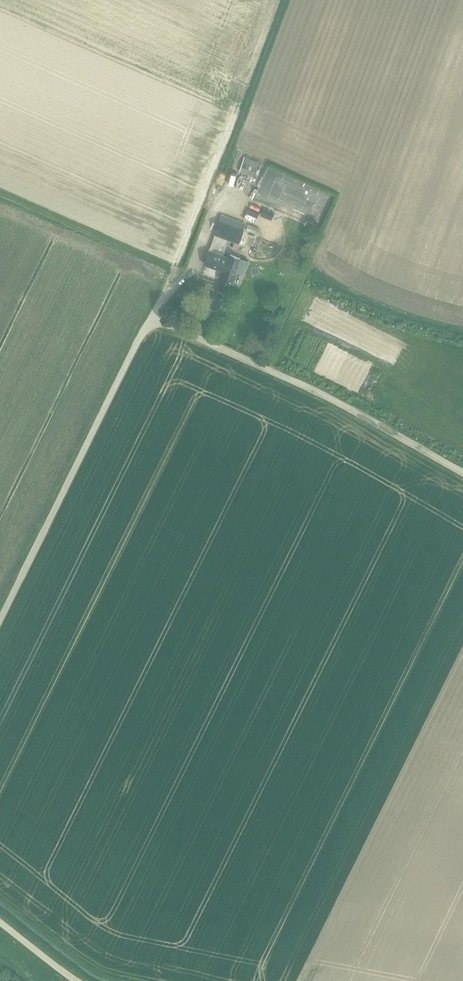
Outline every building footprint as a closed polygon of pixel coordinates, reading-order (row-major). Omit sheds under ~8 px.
[(259,162),(244,156),(239,170),(253,176),(259,162)] [(272,216),(282,218),(283,210),(274,208),(272,216)] [(264,224),(266,218),(250,213),(248,219),(264,224)] [(231,283),(236,271),(243,274),(248,261),(224,252),(228,240),(239,244),(246,223),(221,214),(213,235),(218,236),(212,253),(208,252),(205,262),(224,270),(221,279),(231,283)] [(256,227),(254,231),(267,236),(269,231),(256,227)]
